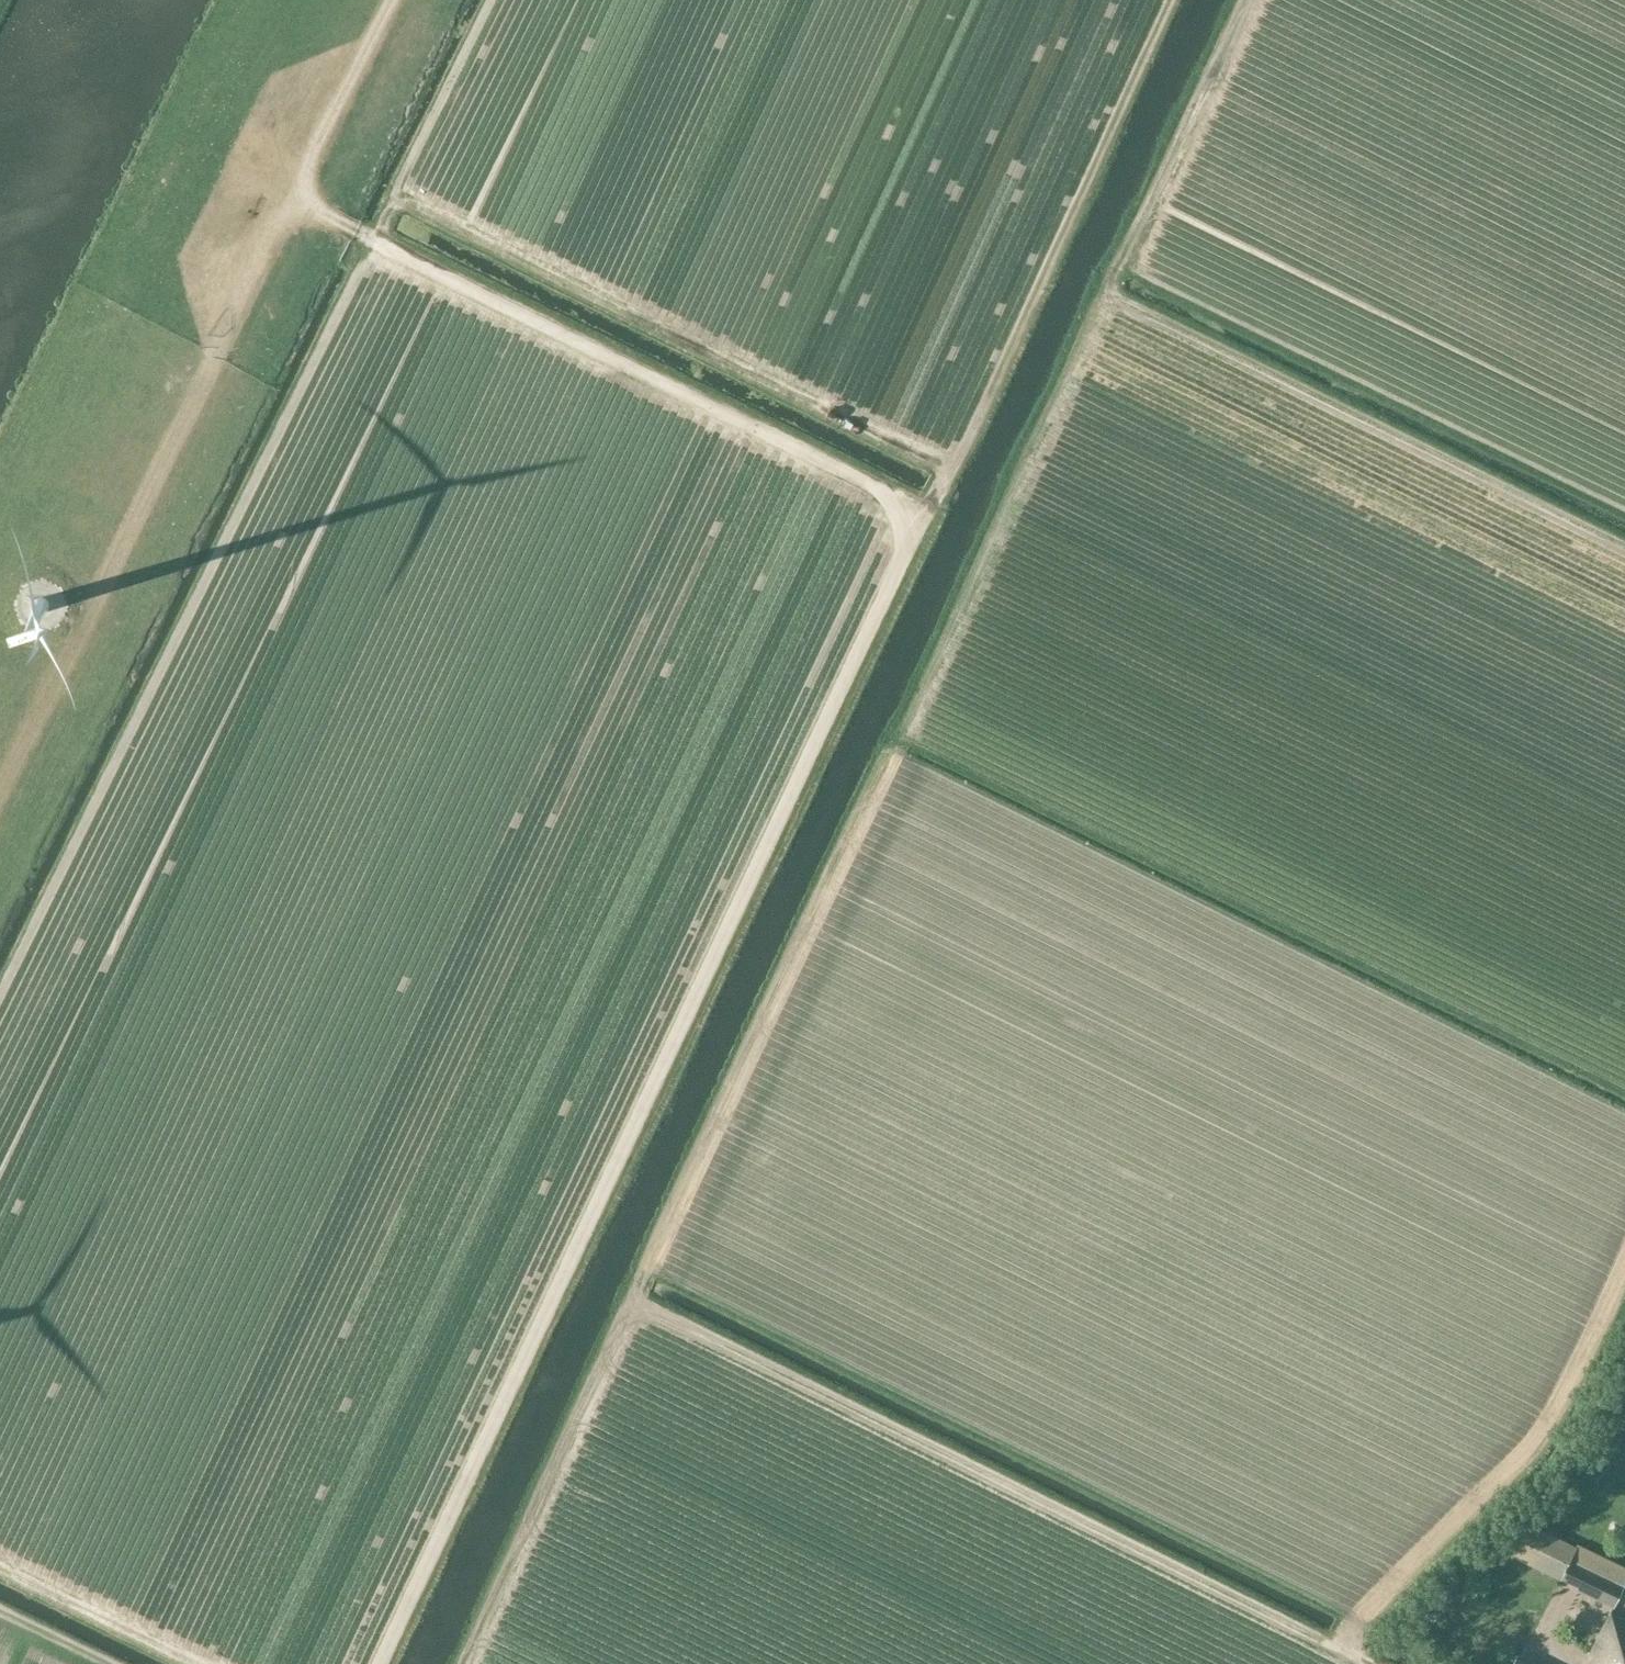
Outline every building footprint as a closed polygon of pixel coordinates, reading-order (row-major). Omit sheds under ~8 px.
[(45,598),(44,597),(43,598),(42,598),(41,598),(40,598),(39,599),(38,599),(38,600),(37,600),(36,601),(35,602),(35,603),(35,604),(34,604),(34,605),(34,606),(34,607),(34,608),(34,609),(34,610),(35,610),(35,611),(35,612),(36,613),(37,614),(38,614),(38,615),(39,615),(40,616),(41,616),(42,616),(43,616),(44,616),(45,616),(46,616),(47,616),(48,615),(49,615),(49,614),(50,614),(50,613),(51,613),(51,612),(52,612),(52,611),(52,610),(53,609),(53,608),(53,607),(53,606),(53,605),(52,604),(52,603),(52,602),(51,602),(51,601),(50,601),(50,600),(49,600),(49,599),(48,599),(47,598),(46,598),(45,598)] [(1503,1537),(1497,1549),(1561,1580),(1562,1580),(1578,1587),(1578,1590),(1614,1608),(1624,1586),(1622,1585),(1624,1581),(1624,1567),(1514,1516),(1503,1537)] [(1610,1611),(1589,1655),(1589,1656),(1586,1663),(1624,1663),(1624,1618),(1610,1611)]
